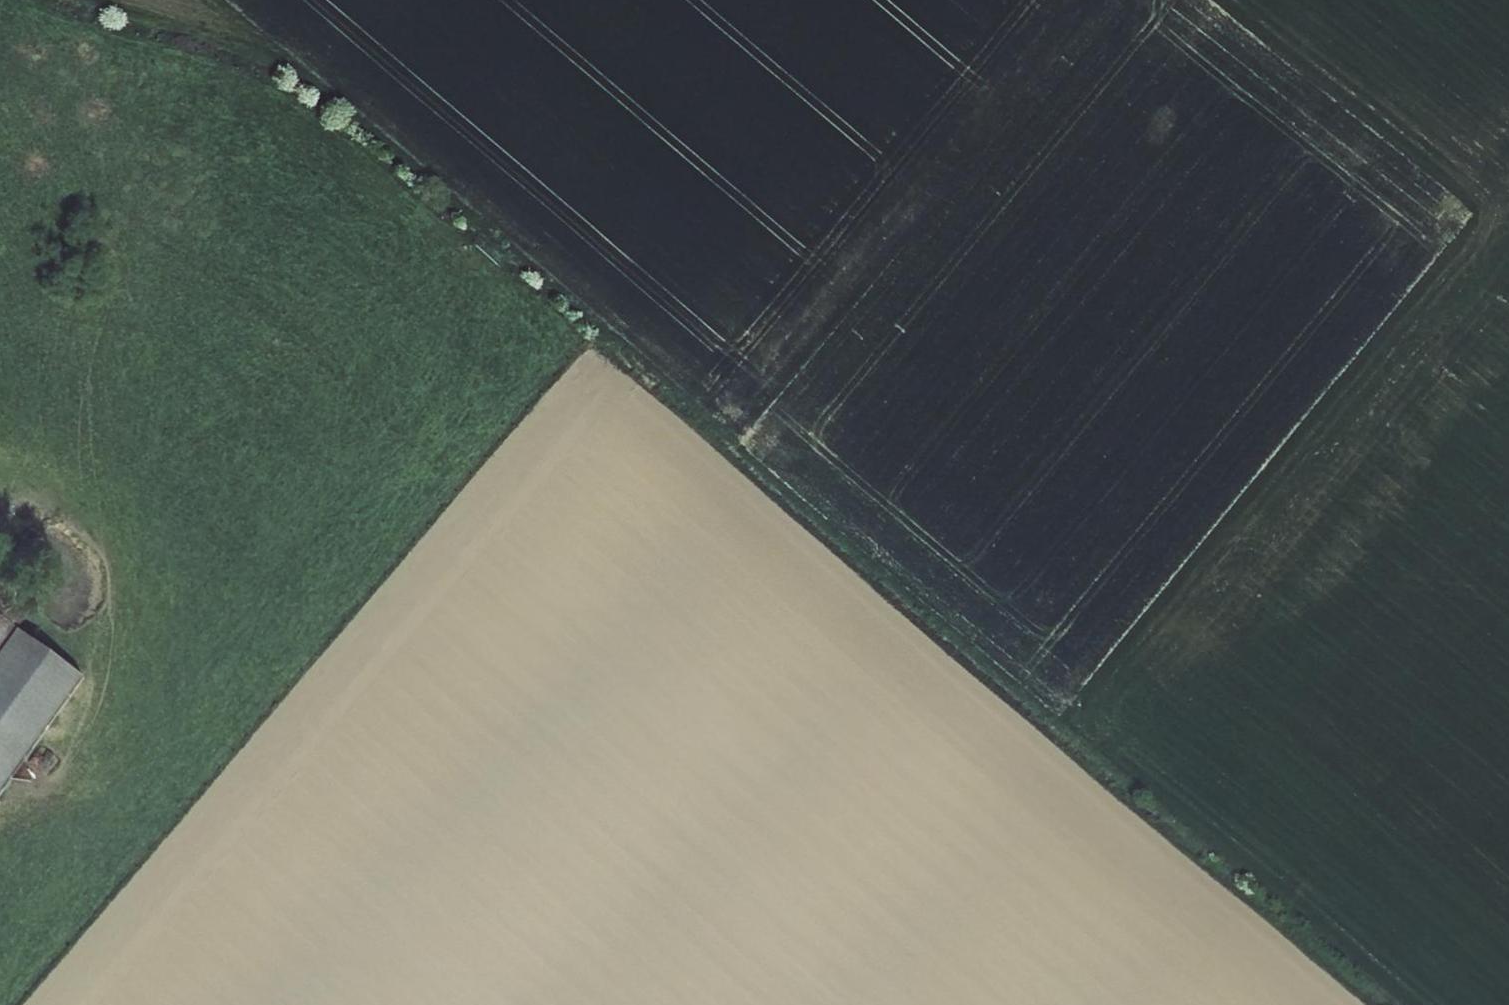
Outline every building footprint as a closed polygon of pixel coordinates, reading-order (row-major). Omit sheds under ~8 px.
[(21,617),(42,589),(0,561),(0,648),(21,617)] [(0,648),(0,734),(70,651),(21,617),(0,648)] [(70,651),(0,734),(0,802),(2,803),(95,669),(70,651)]
